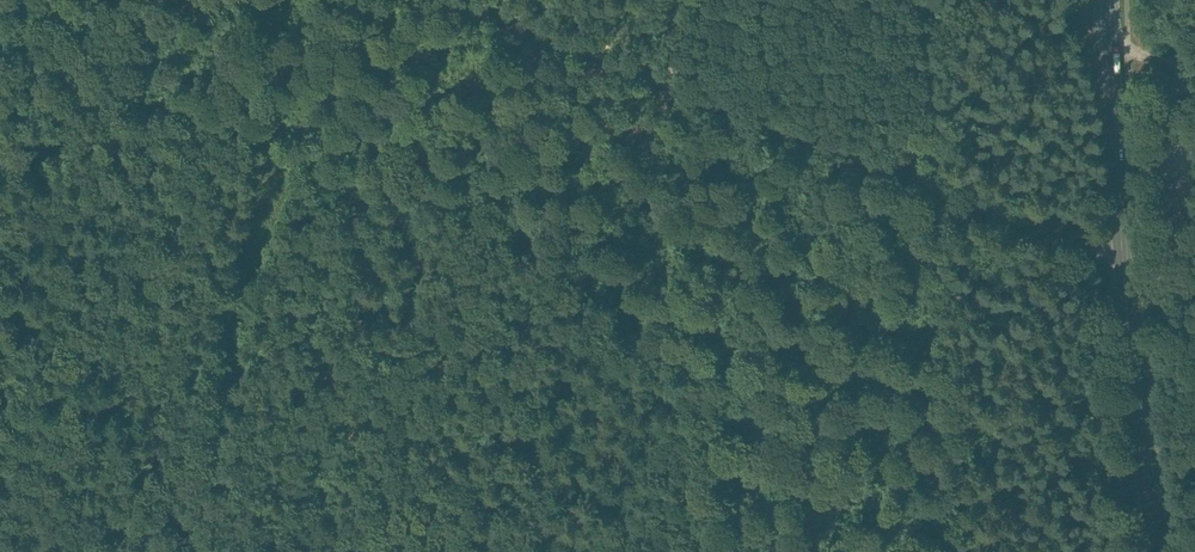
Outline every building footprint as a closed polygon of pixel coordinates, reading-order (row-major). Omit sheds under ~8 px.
[(1191,152),(1182,152),(1184,180),(1193,179),(1191,152)]
